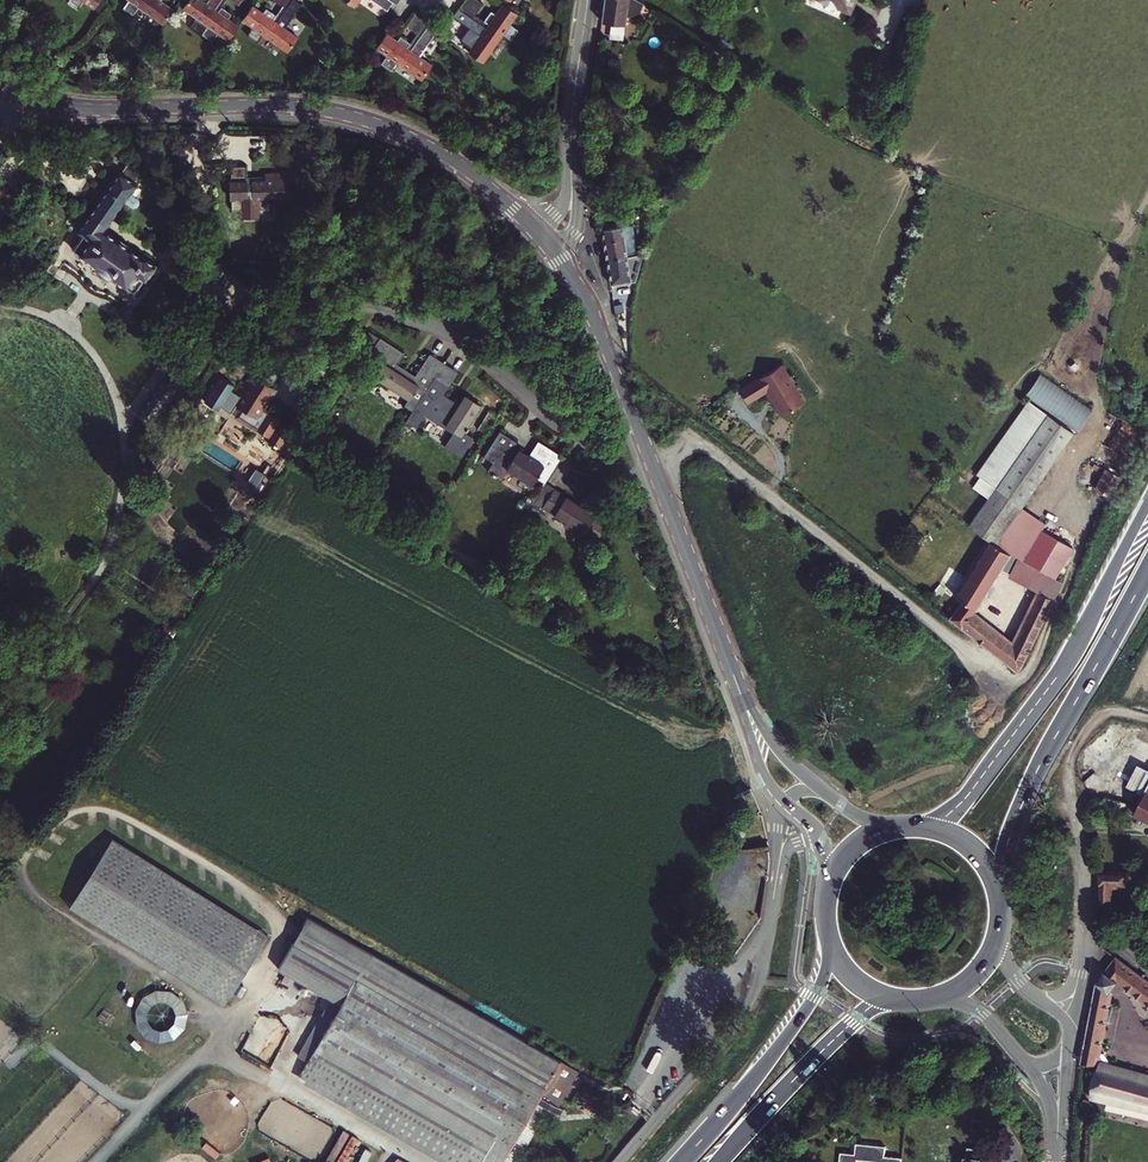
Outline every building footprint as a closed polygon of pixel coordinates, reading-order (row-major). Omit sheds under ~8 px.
[(67,2),(78,9),(83,1),(94,9),(100,0),(69,0),(67,2)] [(123,8),(133,14),(139,6),(165,24),(174,11),(160,1),(161,0),(129,0),(123,8)] [(182,7),(196,17),(188,28),(201,37),(203,34),(212,41),(218,33),(229,40),(238,26),(228,19),(231,14),(221,7),(218,12),(214,10),(221,0),(208,0),(205,4),(200,0),(187,0),(182,7)] [(214,10),(218,12),(221,7),(227,0),(221,0),(214,10)] [(243,20),(253,27),(247,36),(257,42),(263,33),(288,51),(298,38),(285,29),(302,4),(296,0),(292,0),(276,22),(273,20),(276,15),(266,8),(263,13),(251,5),(242,19),(243,20)] [(292,0),(274,0),(282,6),(276,15),(273,20),(276,22),(292,0)] [(394,2),(391,0),(372,0),(387,11),(394,2)] [(484,21),(475,15),(482,4),(477,0),(465,0),(459,8),(487,28),(489,25),(484,21)] [(601,21),(625,24),(628,2),(640,9),(643,3),(637,0),(603,0),(601,21)] [(849,9),(853,0),(828,0),(849,9)] [(491,10),(484,21),(489,25),(487,28),(459,8),(453,17),(481,37),(469,53),(483,63),(503,35),(511,40),(519,30),(510,24),(518,13),(504,3),(496,14),(491,10)] [(410,50),(427,26),(429,23),(416,14),(407,26),(407,27),(417,34),(411,43),(407,48),(410,50)] [(423,80),(433,66),(419,57),(436,32),(427,26),(410,50),(407,48),(411,43),(400,36),(397,41),(387,34),(377,48),(387,55),(381,63),(391,70),(397,62),(423,80)] [(118,172),(89,212),(107,226),(112,218),(136,184),(135,183),(141,175),(126,164),(120,173),(118,172)] [(231,209),(241,209),(250,218),(259,209),(269,208),(269,199),(276,199),(276,182),(264,182),(264,181),(252,181),(245,181),(245,177),(245,166),(230,166),(230,180),(229,180),(230,199),(231,200),(231,209)] [(241,218),(250,218),(241,209),(241,218)] [(259,218),(259,209),(250,218),(259,218)] [(82,235),(72,249),(96,266),(97,270),(103,275),(109,274),(126,286),(135,273),(143,278),(144,279),(155,264),(142,255),(141,256),(126,246),(127,244),(119,239),(118,240),(104,230),(107,226),(89,212),(76,231),(82,235)] [(621,228),(604,231),(601,232),(603,240),(607,260),(637,254),(636,242),(632,242),(630,227),(621,228)] [(637,254),(607,260),(615,317),(628,317),(626,301),(629,301),(634,280),(636,280),(637,270),(641,258),(643,254),(637,254)] [(649,260),(641,258),(637,270),(636,280),(643,282),(649,260)] [(133,291),(143,278),(135,273),(126,286),(133,291)] [(434,377),(420,367),(413,378),(394,366),(399,357),(392,352),(388,349),(377,342),(370,353),(381,360),(379,363),(377,362),(369,377),(405,400),(415,406),(417,402),(434,377)] [(430,352),(420,367),(434,377),(437,371),(444,361),(430,352)] [(437,371),(449,380),(457,369),(444,361),(437,371)] [(803,400),(778,363),(739,391),(747,403),(765,390),(781,414),(803,400)] [(264,365),(256,377),(269,385),(277,373),(264,365)] [(1043,369),(1027,391),(1077,428),(1093,406),(1043,369)] [(467,426),(483,401),(466,390),(459,401),(443,391),(449,380),(437,371),(434,377),(417,402),(428,410),(456,428),(447,442),(462,453),(477,432),(467,426)] [(263,439),(279,449),(291,431),(275,421),(278,417),(266,409),(265,411),(260,407),(273,388),(269,385),(256,377),(252,374),(248,382),(244,379),(237,391),(241,394),(239,397),(240,401),(243,403),(235,416),(265,435),(263,439)] [(415,406),(405,400),(403,404),(412,410),(415,406)] [(415,406),(412,410),(407,419),(418,425),(428,410),(417,402),(415,406)] [(1038,490),(1073,440),(1040,417),(1005,467),(1009,470),(1034,487),(1038,490)] [(539,476),(547,481),(563,456),(553,450),(544,465),(533,458),(521,449),(519,452),(514,449),(519,441),(503,431),(486,455),(496,461),(491,469),(504,478),(510,469),(534,485),(539,476)] [(544,465),(553,450),(542,443),(533,458),(544,465)] [(1034,487),(1009,470),(1002,479),(1027,496),(1034,487)] [(561,521),(575,499),(555,486),(541,507),(561,521)] [(994,542),(1020,506),(995,489),(969,525),(994,542)] [(575,499),(561,521),(564,523),(561,527),(579,538),(581,534),(594,543),(608,522),(585,506),(579,502),(575,499)] [(1040,547),(1052,529),(1038,520),(1026,538),(1040,547)] [(1009,553),(987,540),(953,594),(962,600),(948,617),(990,650),(1003,634),(978,614),(973,610),(985,591),(1000,566),(1009,553)] [(1000,566),(1011,573),(1019,559),(1009,553),(1000,566)] [(1036,590),(1011,641),(1002,659),(1017,670),(1038,635),(1042,625),(1061,583),(1059,582),(1062,576),(1047,567),(1045,571),(1035,565),(1037,562),(1022,553),(1019,559),(1011,573),(1009,576),(1036,590)] [(935,602),(946,589),(939,583),(928,596),(935,602)] [(990,595),(985,591),(973,610),(978,614),(990,595)] [(1011,641),(1003,634),(990,650),(1002,659),(1011,641)] [(1096,804),(1133,816),(1135,813),(1147,820),(1147,744),(1136,738),(1114,779),(1144,795),(1136,810),(1126,807),(1127,803),(1105,796),(1096,804)] [(744,831),(739,828),(732,842),(737,845),(744,831)] [(225,1001),(265,930),(108,839),(67,911),(225,1001)] [(1100,889),(1099,915),(1107,915),(1107,909),(1112,909),(1113,888),(1121,889),(1121,886),(1127,886),(1127,872),(1097,871),(1100,889)] [(544,1088),(549,1080),(560,1061),(307,917),(277,969),(339,1005),(354,978),(544,1088)] [(1111,1067),(1112,1064),(1112,1062),(1104,1052),(1098,1051),(1111,990),(1118,982),(1147,1003),(1147,981),(1116,957),(1097,981),(1096,985),(1090,1016),(1081,1061),(1082,1062),(1100,1065),(1091,1094),(1147,1109),(1147,1078),(1111,1067)] [(537,1101),(539,1097),(561,1110),(572,1094),(549,1080),(544,1088),(354,978),(339,1005),(332,1018),(323,1013),(299,1055),(302,1058),(295,1070),(300,1073),(298,1077),(447,1161),(512,1161),(518,1152),(514,1149),(518,1143),(514,1141),(537,1101)] [(187,990),(140,989),(139,1035),(186,1036),(187,990)] [(1147,1078),(1147,1074),(1112,1064),(1111,1067),(1147,1078)] [(559,1114),(561,1110),(539,1097),(537,1101),(559,1114)] [(878,1161),(901,1161),(902,1158),(884,1157),(885,1146),(856,1143),(856,1154),(841,1153),(840,1161),(857,1161),(857,1159),(878,1160),(878,1161)] [(967,1148),(966,1161),(997,1161),(993,1161),(994,1151),(967,1148)]
